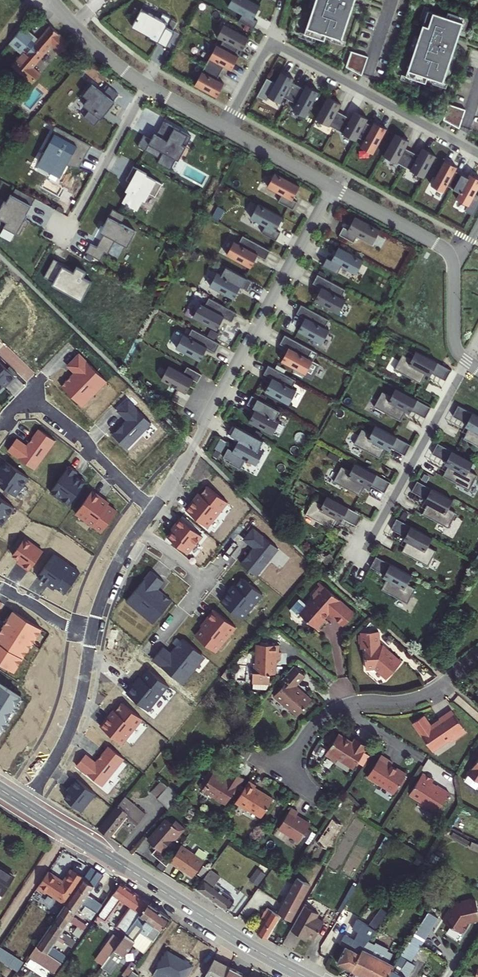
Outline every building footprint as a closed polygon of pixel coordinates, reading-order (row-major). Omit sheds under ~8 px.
[(253,0),(227,0),(225,3),(240,11),(237,18),(251,26),(255,18),(250,15),(258,2),(253,0)] [(302,30),(322,37),(324,30),(340,35),(351,0),(312,0),(302,30)] [(444,12),(425,6),(404,72),(424,78),(426,72),(441,77),(462,13),(445,7),(444,12)] [(147,37),(164,45),(172,30),(163,26),(167,17),(159,13),(156,18),(138,9),(129,27),(148,36),(147,37)] [(218,43),(233,51),(236,45),(240,47),(246,34),(222,21),(215,33),(221,37),(218,43)] [(67,39),(50,22),(35,40),(26,50),(24,48),(11,62),(31,81),(39,72),(31,65),(53,41),(59,48),(67,39)] [(32,34),(20,24),(9,38),(21,48),(22,46),(30,36),(32,34)] [(30,36),(22,46),(26,50),(35,40),(30,36)] [(214,41),(203,62),(218,70),(222,63),(229,67),(236,53),(233,51),(218,43),(214,41)] [(352,50),(346,67),(362,75),(369,55),(352,50)] [(218,70),(203,62),(192,82),(214,94),(222,80),(215,76),(218,70)] [(281,93),(288,97),(296,82),(289,78),(291,74),(279,68),(266,93),(278,99),(281,93)] [(296,82),(288,97),(294,100),(291,106),(303,113),(317,88),(304,81),(302,85),(296,82)] [(106,115),(114,108),(113,106),(104,97),(95,86),(84,96),(88,101),(82,106),(88,112),(81,118),(90,128),(100,119),(98,118),(103,113),(106,115)] [(104,97),(113,106),(119,101),(111,91),(104,97)] [(314,115),(334,126),(342,111),(335,107),(339,100),(326,93),(314,115)] [(447,100),(441,115),(457,124),(463,105),(447,100)] [(342,111),(334,126),(354,136),(356,133),(364,118),(366,114),(352,107),(349,114),(342,111)] [(150,137),(147,135),(145,139),(147,140),(143,148),(155,154),(153,158),(167,166),(173,154),(170,153),(177,140),(183,143),(188,133),(160,118),(150,137)] [(364,118),(356,133),(362,137),(359,143),(371,149),(385,125),(372,118),(370,122),(364,118)] [(87,142),(51,123),(37,148),(40,150),(35,159),(57,171),(62,161),(69,149),(80,155),(87,142)] [(382,151),(402,162),(410,147),(403,144),(407,137),(394,129),(382,151)] [(133,142),(143,148),(147,140),(145,139),(147,135),(139,131),(133,142)] [(410,147),(402,162),(422,173),(434,151),(421,144),(417,151),(410,147)] [(69,149),(62,161),(75,164),(80,155),(69,149)] [(445,181),(452,185),(460,170),(453,166),(455,162),(443,156),(430,181),(442,187),(445,181)] [(125,201),(134,206),(139,196),(141,197),(145,189),(147,186),(153,189),(158,180),(142,171),(143,170),(129,162),(122,176),(126,178),(122,185),(124,186),(119,197),(123,200),(123,201),(125,202),(125,201)] [(298,182),(273,169),(266,183),(281,191),(277,198),(291,206),(295,198),(291,196),(298,182)] [(452,185),(458,188),(455,194),(467,201),(477,181),(477,175),(468,169),(466,173),(460,170),(452,185)] [(11,184),(8,191),(26,201),(29,194),(11,184)] [(6,190),(2,199),(0,198),(0,217),(1,218),(0,220),(0,223),(14,231),(19,222),(21,223),(24,217),(19,214),(22,209),(21,209),(26,201),(8,191),(6,190)] [(281,214),(256,200),(249,214),(264,222),(260,229),(275,237),(279,229),(274,227),(281,214)] [(82,249),(97,256),(101,248),(104,250),(112,236),(122,242),(127,232),(130,226),(118,220),(122,212),(109,205),(101,219),(105,222),(93,243),(87,240),(82,249)] [(371,240),(378,226),(354,212),(347,226),(342,223),(338,231),(352,239),(356,232),(371,240)] [(97,228),(100,230),(105,222),(101,219),(97,228)] [(269,247),(243,233),(239,241),(232,238),(225,251),(249,264),(256,252),(264,256),(269,247)] [(354,270),(362,256),(337,243),(330,256),(326,253),(322,261),(336,269),(340,262),(354,270)] [(52,285),(81,301),(92,281),(84,276),(87,271),(77,266),(74,271),(62,265),(63,264),(54,259),(45,276),(54,281),(52,285)] [(252,278),(226,264),(222,272),(216,269),(208,282),(232,295),(239,283),(247,287),(252,278)] [(338,293),(343,285),(316,271),(312,280),(320,284),(313,297),(337,310),(345,296),(338,293)] [(236,309),(209,295),(205,303),(199,300),(192,313),(216,326),(222,314),(231,318),(236,309)] [(322,323),(326,315),(300,301),(295,310),(304,315),(297,327),(321,340),(328,326),(322,323)] [(219,341),(193,326),(188,334),(182,331),(175,344),(199,357),(206,345),(214,350),(219,341)] [(306,353),(310,345),(284,331),(279,340),(287,345),(281,357),(305,370),(312,357),(306,353)] [(451,366),(415,347),(411,355),(402,351),(394,366),(420,380),(426,370),(430,372),(431,369),(445,376),(451,366)] [(79,400),(91,388),(94,391),(107,378),(79,351),(67,362),(74,369),(61,382),(79,400)] [(3,382),(5,383),(15,373),(0,359),(0,385),(3,382)] [(168,362),(160,376),(185,390),(192,376),(197,379),(201,371),(187,364),(183,370),(168,362)] [(290,384),(294,376),(268,362),(263,371),(271,375),(264,388),(289,401),(296,387),(290,384)] [(430,403),(395,384),(391,393),(382,388),(374,403),(400,418),(406,407),(409,409),(411,406),(425,414),(430,403)] [(273,414),(277,406),(251,392),(246,401),(255,406),(248,418),(272,431),(280,417),(273,414)] [(151,419),(128,397),(118,407),(127,416),(112,431),(126,445),(151,419)] [(457,401),(452,411),(466,419),(464,422),(468,424),(462,434),(477,443),(477,412),(457,401)] [(257,444),(261,436),(235,422),(230,431),(239,436),(232,448),(256,461),(263,448),(257,444)] [(410,441),(375,422),(371,430),(362,426),(354,441),(380,455),(386,445),(389,447),(391,444),(405,451),(410,441)] [(34,466),(55,437),(39,426),(27,442),(16,435),(8,447),(34,466)] [(468,466),(472,458),(437,439),(431,449),(445,457),(444,460),(447,462),(442,472),(468,486),(476,471),(468,466)] [(0,470),(0,482),(15,493),(28,475),(6,458),(1,464),(3,466),(0,470)] [(390,478),(355,459),(350,468),(342,463),(333,478),(360,493),(365,482),(369,484),(371,481),(385,489),(390,478)] [(68,461),(48,487),(67,500),(84,477),(74,469),(76,467),(68,461)] [(447,504),(452,495),(417,477),(411,487),(425,494),(423,497),(427,499),(422,510),(448,524),(456,509),(447,504)] [(197,488),(183,504),(205,522),(226,497),(205,481),(198,490),(197,488)] [(90,486),(74,509),(100,527),(115,506),(106,500),(107,498),(90,486)] [(362,512),(327,493),(323,501),(314,497),(306,512),(332,526),(338,516),(341,518),(343,515),(357,522),(362,512)] [(1,523),(14,505),(0,495),(0,522),(1,523)] [(170,525),(165,532),(185,549),(200,531),(178,513),(169,524),(170,525)] [(427,542),(432,533),(396,514),(391,525),(405,532),(403,535),(407,537),(401,548),(428,562),(436,547),(427,542)] [(252,542),(239,559),(254,571),(276,543),(251,523),(242,534),(252,542)] [(42,547),(23,534),(11,551),(23,559),(21,561),(28,566),(42,547)] [(80,569),(54,550),(37,573),(47,580),(49,579),(65,590),(80,569)] [(407,580),(411,571),(376,552),(370,563),(384,570),(383,573),(386,575),(381,585),(407,600),(415,584),(407,580)] [(149,566),(125,596),(139,608),(141,604),(154,615),(170,596),(156,584),(162,577),(149,566)] [(260,589),(240,573),(233,581),(232,580),(218,596),(240,614),(260,589)] [(341,621),(352,609),(319,580),(310,591),(311,594),(304,601),(297,610),(316,626),(324,616),(322,614),(326,609),(341,621)] [(304,601),(296,595),(286,606),(294,613),(297,610),(304,601)] [(200,622),(193,631),(213,647),(234,622),(212,604),(199,621),(200,622)] [(41,625),(14,607),(0,628),(0,659),(14,668),(41,625)] [(376,640),(375,626),(358,627),(359,643),(362,643),(363,664),(372,663),(384,673),(399,657),(380,640),(376,640)] [(152,655),(182,680),(193,665),(190,663),(201,650),(181,634),(170,649),(162,643),(152,655)] [(274,664),(271,661),(274,659),(274,655),(279,655),(279,648),(277,648),(277,640),(255,640),(254,659),(251,659),(251,678),(268,679),(268,669),(274,669),(274,664)] [(302,685),(301,685),(294,680),(303,669),(292,659),(279,675),(282,679),(273,690),(287,702),(287,701),(297,709),(311,692),(302,685)] [(135,679),(127,689),(149,707),(169,682),(148,666),(136,680),(135,679)] [(19,700),(17,699),(21,692),(0,678),(0,726),(2,723),(4,724),(9,716),(7,715),(13,705),(15,706),(19,700)] [(109,712),(100,722),(122,740),(143,715),(123,699),(110,714),(109,712)] [(451,737),(464,728),(450,707),(438,715),(438,717),(429,723),(422,712),(411,719),(430,747),(447,736),(451,737)] [(350,738),(336,729),(323,750),(333,757),(335,754),(351,764),(365,741),(353,733),(350,738)] [(86,750),(77,762),(102,782),(124,754),(109,742),(96,758),(86,750)] [(464,771),(473,777),(471,781),(477,785),(477,749),(464,771)] [(379,750),(371,762),(365,772),(392,788),(404,769),(395,763),(394,764),(389,760),(391,757),(379,750)] [(221,773),(208,764),(197,782),(214,793),(214,796),(219,799),(222,799),(224,800),(233,785),(235,786),(242,775),(230,767),(225,775),(222,776),(221,773)] [(431,775),(420,768),(407,790),(434,807),(447,787),(435,780),(434,781),(430,778),(431,775)] [(75,782),(65,794),(82,807),(96,789),(77,774),(72,780),(75,782)] [(152,785),(168,800),(179,788),(163,774),(152,785)] [(254,782),(247,778),(233,799),(245,807),(248,807),(259,814),(271,796),(260,789),(259,789),(253,784),(254,782)] [(117,796),(91,828),(102,836),(120,813),(130,821),(138,811),(117,796)] [(297,808),(290,804),(277,824),(298,837),(309,820),(295,811),(297,808)] [(317,837),(325,843),(341,818),(339,816),(337,819),(332,815),(317,837)] [(159,818),(141,839),(150,847),(145,853),(160,866),(162,862),(173,870),(175,868),(187,875),(197,859),(174,844),(165,858),(154,849),(166,834),(170,838),(178,828),(169,819),(165,823),(159,818)] [(468,841),(477,845),(477,839),(470,836),(468,841)] [(255,865),(246,877),(252,882),(261,869),(255,865)] [(1,896),(14,877),(0,868),(0,896),(1,896)] [(99,878),(86,869),(79,880),(67,872),(59,884),(55,882),(56,881),(47,875),(35,891),(44,896),(46,894),(62,906),(35,945),(58,961),(63,955),(53,947),(59,938),(70,945),(74,939),(63,932),(70,921),(74,923),(71,928),(78,932),(85,922),(75,914),(82,903),(86,906),(81,914),(88,919),(97,905),(86,898),(99,878)] [(204,869),(189,886),(219,909),(227,899),(208,884),(213,876),(204,869)] [(293,876),(272,912),(285,921),(304,884),(293,876)] [(115,888),(91,922),(99,928),(118,902),(130,911),(117,927),(121,930),(117,935),(115,934),(96,959),(104,965),(96,976),(97,976),(110,976),(129,951),(141,959),(169,923),(115,888)] [(441,909),(433,920),(451,931),(452,930),(454,931),(459,923),(457,922),(458,921),(471,918),(467,899),(463,900),(463,898),(452,900),(453,903),(446,904),(442,910),(441,909)] [(299,905),(285,930),(300,937),(302,934),(310,938),(319,921),(311,916),(313,912),(299,905)] [(333,961),(360,976),(397,976),(406,963),(402,960),(429,917),(419,910),(386,963),(358,947),(383,910),(378,906),(365,925),(363,922),(356,931),(358,933),(353,940),(346,935),(340,946),(341,947),(333,961)] [(260,908),(246,930),(260,938),(273,916),(260,908)] [(153,969),(165,976),(184,976),(193,964),(166,948),(153,969)] [(216,958),(207,974),(212,976),(248,976),(216,958)] [(467,969),(475,971),(477,972),(477,967),(476,967),(477,961),(469,959),(467,969)] [(33,976),(44,976),(47,972),(40,967),(33,976)]
